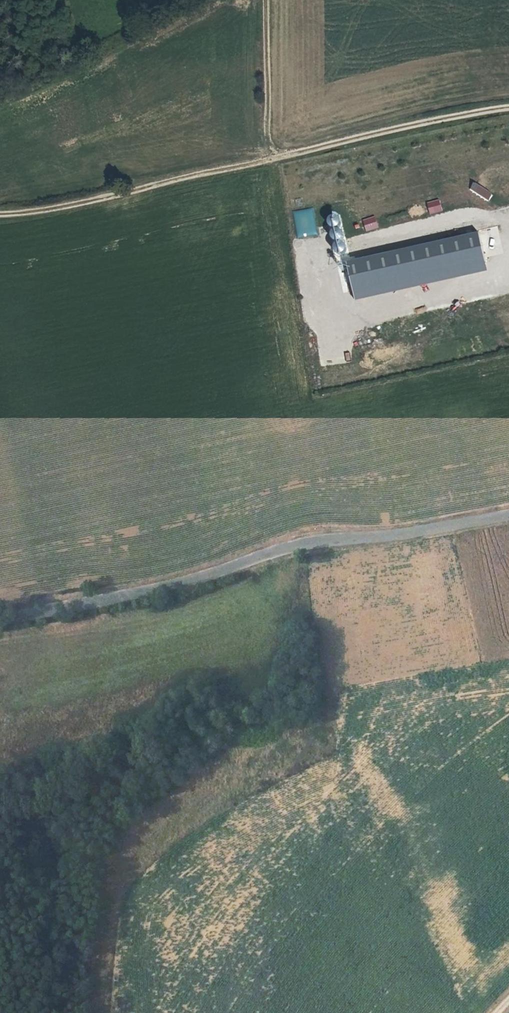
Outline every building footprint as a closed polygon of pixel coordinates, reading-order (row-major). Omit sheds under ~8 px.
[(459,79),(437,80),(437,89),(460,87),(459,79)] [(387,229),(391,241),(405,237),(401,225),(387,229)] [(367,246),(380,243),(376,230),(363,234),(367,246)] [(378,233),(381,242),(388,239),(385,230),(378,233)] [(350,264),(359,303),(492,275),(483,234),(446,242),(444,231),(383,244),(386,256),(350,264)] [(445,343),(451,342),(448,331),(442,332),(445,343)]
